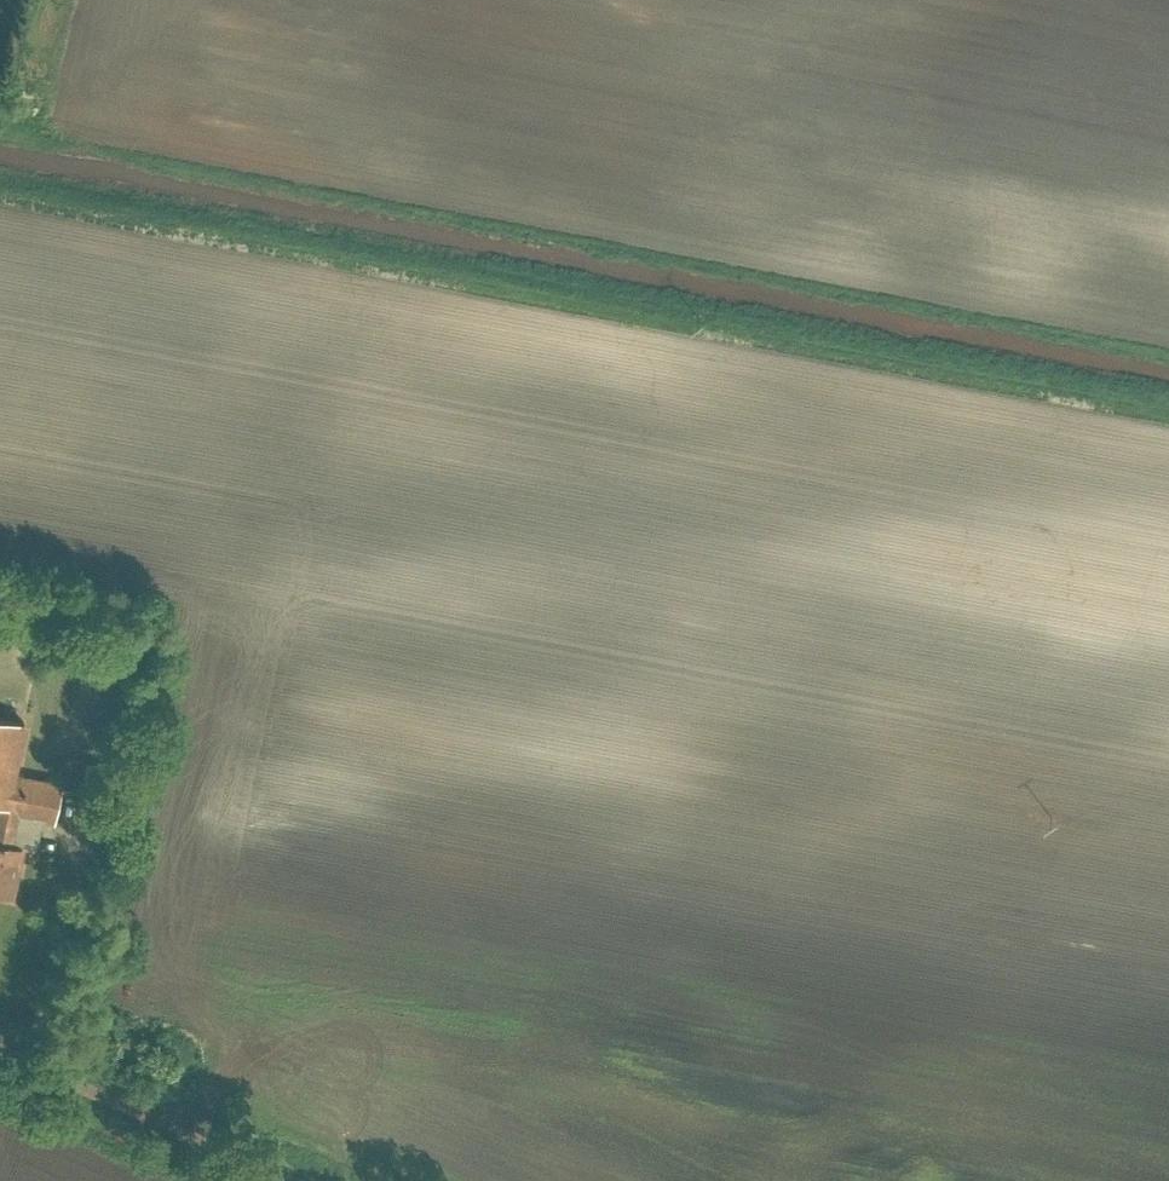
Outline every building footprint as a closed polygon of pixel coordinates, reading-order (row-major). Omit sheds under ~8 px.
[(0,711),(0,887),(24,892),(31,859),(36,860),(45,817),(58,820),(68,776),(22,766),(32,718),(0,711)]
